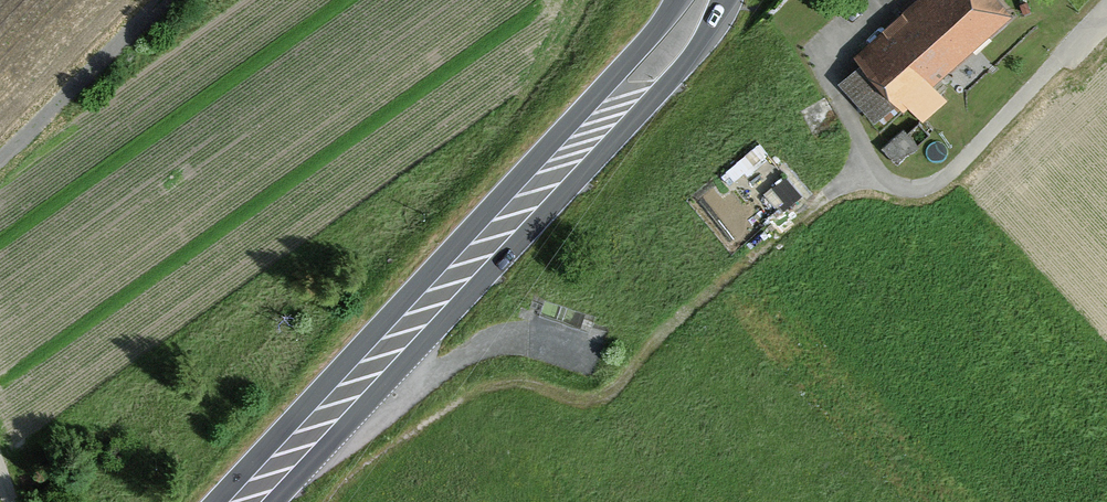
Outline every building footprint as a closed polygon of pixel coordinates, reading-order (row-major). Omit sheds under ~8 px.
[(999,0),(915,0),(851,54),(861,66),(841,82),(875,121),(897,102),(919,128),(949,103),(933,85),(1013,16),(999,0)] [(734,183),(771,150),(760,139),(723,172),(734,183)] [(784,207),(805,193),(790,172),(770,185),(784,207)]
